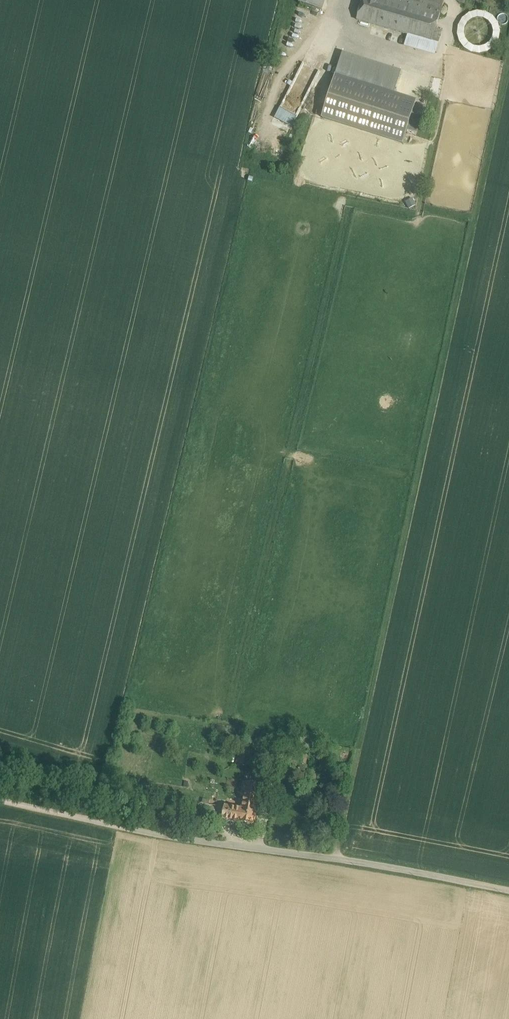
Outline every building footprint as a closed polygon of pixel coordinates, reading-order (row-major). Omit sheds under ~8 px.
[(299,3),(323,10),(326,0),(300,0),(299,3)] [(436,0),(363,0),(357,20),(409,35),(432,41),(436,29),(444,3),(436,0)] [(500,40),(498,16),(488,17),(489,32),(484,32),(484,35),(489,35),(489,44),(478,45),(478,52),(494,51),(494,40),(500,40)] [(432,41),(409,35),(407,43),(436,52),(442,31),(436,29),(432,41)] [(400,75),(342,57),(336,76),(393,94),(400,75)] [(303,62),(294,83),(311,90),(320,70),(303,62)] [(393,94),(336,76),(323,118),(403,143),(407,130),(416,133),(421,117),(412,114),(416,101),(393,94)] [(413,198),(406,201),(409,208),(416,205),(413,198)] [(248,750),(240,748),(236,764),(244,765),(248,750)] [(254,784),(243,782),(241,797),(244,797),(242,808),(225,806),(222,820),(245,823),(245,826),(253,828),(253,825),(254,825),(258,803),(261,804),(263,794),(265,794),(266,793),(267,788),(266,786),(264,785),(266,775),(256,773),(254,784)]
